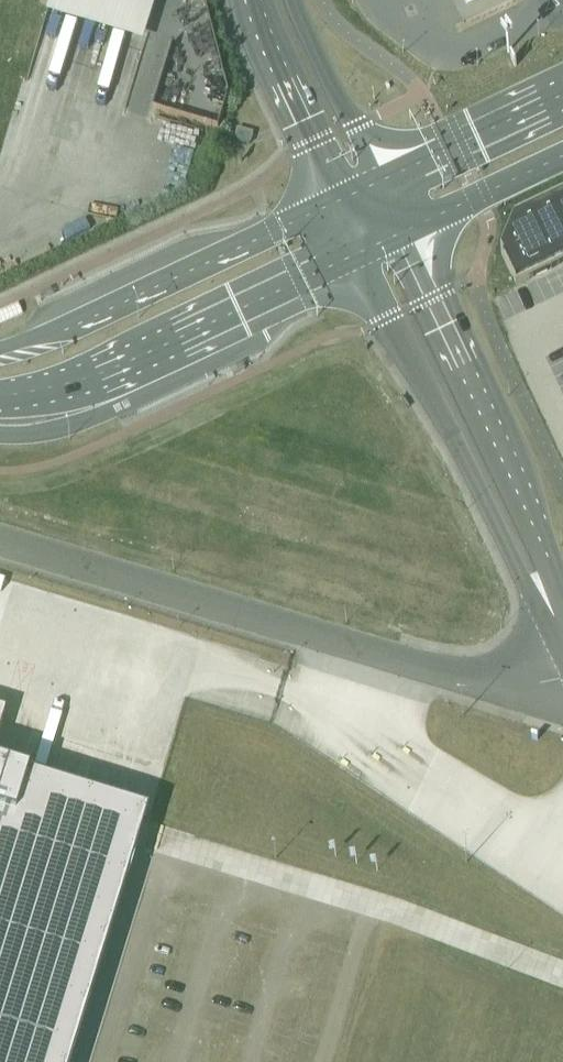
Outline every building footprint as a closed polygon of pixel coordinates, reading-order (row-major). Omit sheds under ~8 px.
[(468,9),(487,0),(463,0),(468,9)] [(502,253),(517,285),(562,263),(562,198),(515,221),(502,253)] [(143,820),(0,776),(0,1061),(69,1061),(143,820)]
